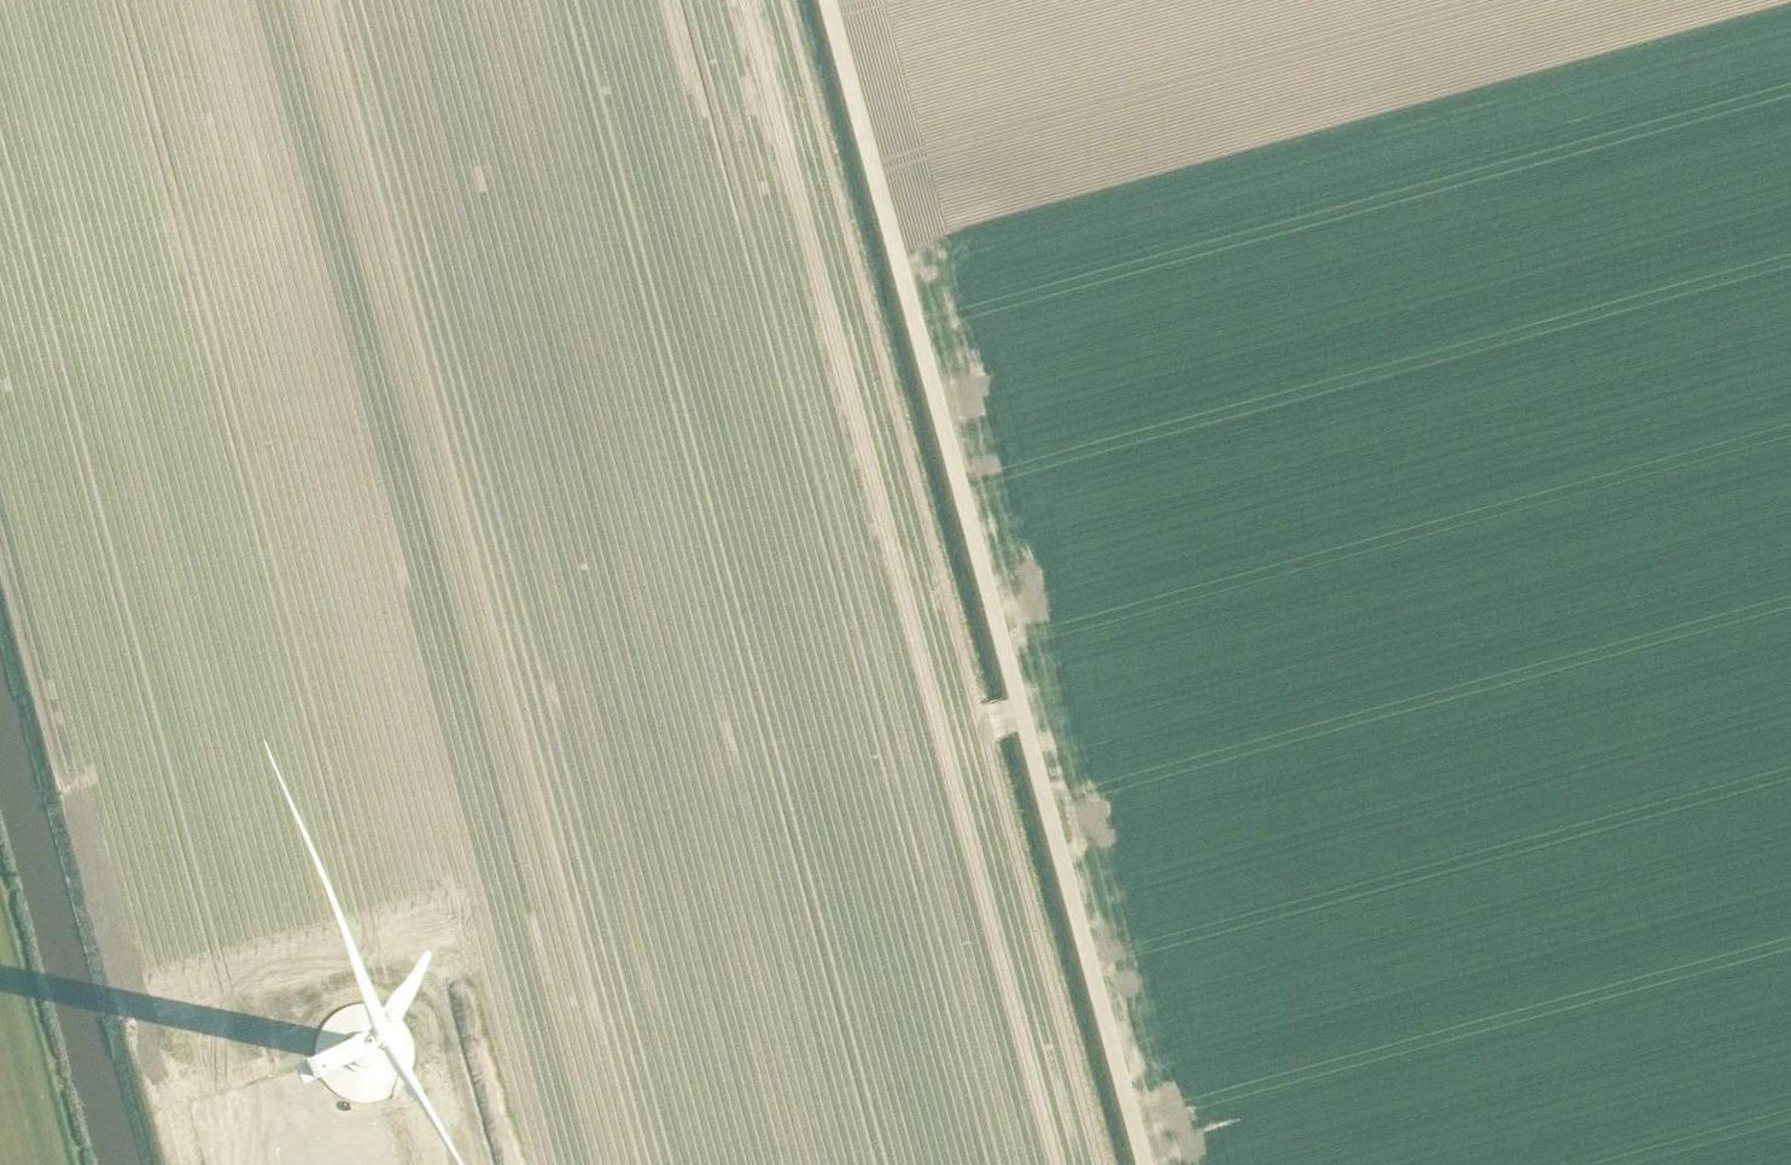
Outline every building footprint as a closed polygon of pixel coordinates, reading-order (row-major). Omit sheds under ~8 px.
[(374,1052),(374,1049),(374,1047),(374,1045),(373,1043),(372,1041),(370,1039),(368,1038),(366,1036),(364,1035),(362,1035),(360,1035),(357,1035),(355,1036),(353,1036),(351,1038),(349,1039),(348,1041),(347,1043),(346,1045),(345,1047),(345,1049),(345,1052),(346,1054),(347,1056),(348,1058),(349,1060),(351,1061),(353,1062),(355,1063),(357,1064),(360,1064),(362,1064),(364,1063),(366,1062),(368,1061),(370,1060),(372,1058),(373,1056),(374,1054),(374,1052)]
